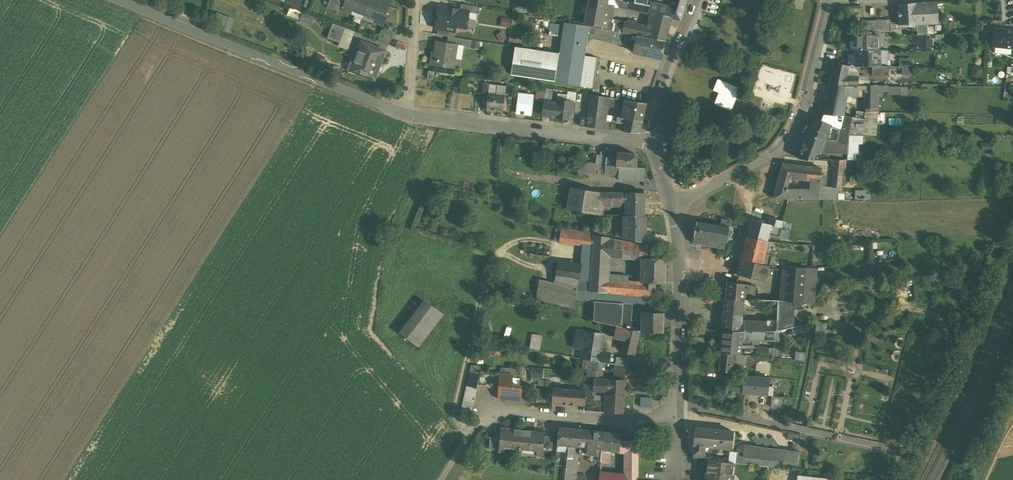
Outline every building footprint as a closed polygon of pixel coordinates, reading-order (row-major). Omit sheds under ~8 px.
[(342,0),(329,0),(327,7),(341,13),(342,10),(345,1),(342,0)] [(345,1),(342,10),(351,14),(354,8),(365,12),(369,0),(345,0),(345,1)] [(391,0),(369,0),(365,12),(376,16),(374,22),(383,26),(386,20),(388,14),(389,13),(387,12),(390,6),(392,0),(391,0)] [(585,24),(602,27),(604,20),(608,0),(589,0),(585,24)] [(619,6),(648,12),(648,11),(650,6),(647,5),(645,4),(626,0),(620,0),(619,6)] [(650,4),(650,6),(648,11),(656,13),(671,17),(680,19),(686,0),(676,0),(673,9),(650,4)] [(926,2),(917,3),(918,22),(926,23),(926,20),(927,20),(927,2),(926,2)] [(936,2),(927,2),(927,20),(926,20),(926,23),(937,22),(936,2)] [(917,3),(898,4),(899,24),(917,23),(918,23),(918,22),(917,3)] [(398,9),(390,6),(387,12),(389,13),(388,14),(386,20),(397,24),(398,9)] [(468,11),(440,7),(436,28),(438,28),(449,30),(454,31),(455,26),(469,28),(470,18),(467,18),(468,11)] [(230,30),(235,18),(219,12),(214,24),(230,30)] [(671,17),(656,13),(653,21),(669,25),(671,17)] [(891,20),(876,19),(876,20),(876,32),(890,32),(891,20)] [(653,21),(649,37),(665,41),(669,25),(653,21)] [(589,26),(564,22),(559,53),(555,81),(555,82),(580,86),(585,56),(587,37),(589,26)] [(648,27),(624,22),(624,25),(622,31),(646,36),(648,27)] [(926,23),(918,22),(918,23),(917,23),(917,34),(927,34),(926,23)] [(345,28),(333,23),(327,37),(339,42),(345,28)] [(615,31),(589,26),(587,37),(613,43),(615,31)] [(394,32),(382,28),(378,40),(390,44),(394,32)] [(1005,30),(995,29),(993,45),(1003,46),(1005,30)] [(1005,30),(1003,46),(1012,47),(1012,31),(1005,30)] [(628,34),(615,31),(613,43),(625,45),(628,34)] [(632,35),(628,34),(625,45),(634,47),(635,39),(631,38),(632,35)] [(879,34),(855,34),(854,49),(856,49),(878,50),(879,34)] [(448,36),(447,42),(456,44),(465,46),(466,39),(448,36)] [(665,42),(636,36),(635,39),(634,47),(633,52),(662,58),(665,42)] [(385,50),(361,41),(354,62),(358,63),(354,72),(375,79),(385,50)] [(447,42),(437,41),(435,56),(432,55),(430,65),(453,68),(456,44),(447,42)] [(559,53),(515,47),(511,74),(555,81),(559,53)] [(878,50),(856,49),(856,65),(860,66),(872,66),(879,66),(880,50),(878,50)] [(598,57),(585,56),(580,86),(593,88),(598,57)] [(860,67),(851,66),(835,62),(830,84),(846,85),(857,85),(863,85),(863,80),(858,80),(859,76),(846,76),(847,71),(860,71),(860,66),(860,67)] [(972,65),(972,76),(983,76),(983,66),(972,65)] [(879,66),(872,66),(872,75),(883,75),(888,75),(889,75),(889,66),(879,66)] [(888,75),(883,75),(883,81),(871,80),(859,76),(858,80),(863,80),(863,85),(877,85),(878,85),(887,85),(888,75)] [(830,84),(830,85),(823,114),(843,115),(846,94),(857,94),(857,85),(846,85),(830,84)] [(488,93),(488,95),(486,109),(503,111),(506,86),(497,85),(496,94),(488,93)] [(877,85),(865,85),(865,107),(878,108),(878,85),(877,85)] [(553,89),(546,88),(545,99),(552,99),(553,89)] [(577,92),(568,91),(567,95),(567,101),(573,102),(575,102),(577,92)] [(533,94),(519,93),(516,112),(531,114),(533,94)] [(567,95),(558,94),(557,102),(555,117),(569,119),(570,109),(572,110),(573,102),(567,101),(567,95)] [(612,98),(592,94),(590,104),(607,106),(607,102),(611,103),(612,98)] [(543,115),(555,117),(557,102),(545,100),(543,115)] [(647,103),(627,100),(626,105),(624,118),(643,121),(647,103)] [(607,106),(590,104),(589,113),(604,115),(605,115),(607,106)] [(865,112),(856,110),(855,117),(865,119),(865,112)] [(878,112),(865,112),(865,119),(863,135),(876,135),(878,112)] [(843,115),(823,114),(821,120),(831,124),(831,125),(840,128),(843,115)] [(855,117),(843,115),(840,128),(836,142),(848,144),(849,135),(863,135),(865,119),(855,117)] [(589,118),(581,117),(580,126),(611,129),(612,121),(603,120),(589,118)] [(624,118),(617,117),(617,121),(612,121),(611,129),(640,133),(643,121),(624,118)] [(821,120),(814,118),(807,134),(826,140),(831,125),(831,124),(821,120)] [(826,140),(807,134),(800,152),(813,153),(848,154),(848,144),(836,142),(826,140)] [(607,150),(601,150),(600,158),(596,158),(595,163),(605,165),(607,150)] [(635,153),(607,150),(605,165),(620,166),(637,167),(637,156),(635,153)] [(844,159),(832,160),(832,165),(834,166),(833,181),(841,181),(844,159)] [(605,165),(595,163),(580,160),(578,171),(605,173),(605,165)] [(822,168),(812,167),(792,165),(792,164),(783,163),(780,174),(790,177),(789,178),(811,180),(820,181),(822,168)] [(620,166),(605,165),(605,173),(619,175),(620,166)] [(637,167),(620,166),(619,175),(619,180),(644,182),(645,168),(637,167)] [(820,181),(811,180),(810,190),(787,189),(788,188),(787,188),(789,178),(790,177),(780,174),(774,197),(784,198),(819,199),(820,186),(820,181)] [(622,192),(599,191),(571,186),(569,197),(598,202),(598,201),(604,202),(609,203),(622,203),(622,192)] [(832,187),(820,186),(819,199),(823,199),(823,198),(831,198),(831,190),(832,190),(832,187)] [(871,190),(855,190),(855,198),(871,199),(871,190)] [(644,192),(622,192),(622,203),(627,203),(627,215),(644,215),(644,192)] [(598,202),(569,197),(567,208),(596,214),(597,214),(598,202)] [(644,215),(627,215),(627,216),(624,216),(624,238),(646,242),(646,215),(644,215)] [(712,224),(706,223),(706,221),(705,221),(704,223),(697,221),(696,220),(695,221),(696,222),(694,234),(692,235),(693,236),(692,243),(724,249),(726,243),(727,242),(727,241),(730,238),(732,239),(732,238),(734,238),(735,233),(733,232),(733,231),(731,231),(729,228),(731,225),(729,224),(730,220),(721,218),(720,224),(712,222),(712,224)] [(783,221),(769,218),(768,223),(772,224),(769,234),(779,237),(783,221)] [(768,223),(752,219),(747,236),(767,241),(769,234),(772,224),(768,223)] [(568,229),(561,228),(559,241),(566,242),(568,229)] [(594,233),(568,229),(566,242),(583,244),(593,246),(593,235),(594,235),(594,233)] [(594,235),(593,235),(593,246),(592,258),(608,259),(608,252),(609,238),(609,237),(594,235)] [(767,241),(747,236),(742,258),(767,265),(769,266),(771,258),(764,256),(764,253),(767,241)] [(648,244),(609,238),(608,252),(615,255),(644,258),(644,257),(648,258),(648,244)] [(593,246),(583,244),(581,266),(581,267),(579,281),(590,281),(592,258),(593,246)] [(648,258),(644,257),(644,258),(643,282),(655,283),(665,283),(665,258),(648,258)] [(608,259),(592,258),(590,281),(579,281),(577,280),(576,286),(576,288),(575,299),(595,300),(606,301),(606,292),(627,293),(628,281),(628,276),(607,274),(608,259)] [(767,265),(742,258),(738,274),(763,280),(765,277),(768,275),(770,268),(767,268),(767,265)] [(581,266),(558,263),(556,278),(571,280),(577,280),(579,281),(581,267),(581,266)] [(799,267),(787,266),(784,300),(793,301),(800,301),(802,301),(805,267),(799,267)] [(812,268),(805,267),(802,301),(813,300),(816,270),(812,268)] [(576,288),(539,279),(536,299),(574,308),(575,299),(576,288)] [(747,284),(727,280),(725,298),(745,299),(747,284)] [(643,282),(628,281),(627,293),(645,295),(654,296),(655,283),(643,282)] [(756,286),(747,284),(745,299),(753,299),(755,299),(756,286)] [(627,293),(606,292),(606,301),(633,303),(644,304),(645,295),(627,293)] [(745,299),(725,298),(724,314),(742,315),(742,307),(752,307),(753,299),(745,299)] [(425,299),(400,333),(413,343),(438,310),(425,299)] [(755,299),(753,299),(752,307),(761,308),(761,299),(755,299)] [(778,300),(761,299),(761,308),(760,315),(778,316),(778,300)] [(606,301),(595,300),(593,320),(617,326),(630,329),(631,319),(632,319),(633,303),(606,301)] [(784,300),(778,300),(778,316),(777,319),(777,325),(793,326),(793,309),(792,309),(793,301),(784,300)] [(664,312),(643,311),(643,320),(642,332),(663,332),(664,312)] [(742,315),(724,314),(723,321),(741,322),(742,315)] [(632,319),(631,319),(630,329),(639,331),(642,332),(643,320),(632,319)] [(777,319),(767,319),(765,322),(760,322),(755,321),(755,323),(754,331),(777,331),(777,325),(777,319)] [(741,322),(723,321),(723,330),(741,331),(754,331),(755,323),(741,322)] [(617,326),(610,324),(608,334),(607,335),(615,336),(617,326)] [(617,326),(615,336),(623,338),(621,350),(634,353),(639,331),(630,329),(617,326)] [(583,349),(582,359),(588,360),(598,362),(605,363),(608,363),(610,353),(601,351),(604,334),(577,330),(574,347),(583,349)] [(741,331),(723,330),(721,352),(739,354),(740,344),(741,331)] [(754,331),(741,331),(740,344),(752,344),(752,339),(775,339),(775,341),(774,341),(774,345),(778,346),(778,331),(777,331),(754,331)] [(769,348),(756,347),(756,356),(757,356),(766,357),(768,357),(769,348)] [(737,354),(721,353),(719,371),(732,372),(733,360),(736,360),(737,354)] [(756,356),(747,355),(745,367),(756,369),(757,356),(756,356)] [(629,359),(617,357),(615,364),(627,366),(629,359)] [(598,362),(588,360),(587,372),(586,376),(587,376),(587,380),(594,381),(594,378),(596,378),(597,369),(598,362)] [(627,366),(615,364),(614,373),(626,374),(627,366)] [(501,373),(470,371),(466,386),(477,388),(478,385),(500,387),(501,374),(501,373)] [(513,375),(501,374),(500,387),(499,398),(513,399),(514,397),(520,397),(521,386),(512,385),(513,375)] [(770,377),(746,375),(746,383),(743,383),(742,392),(768,395),(769,386),(770,377)] [(602,378),(596,378),(594,378),(594,381),(593,391),(608,392),(609,379),(602,378)] [(613,379),(609,379),(608,392),(608,394),(614,394),(624,395),(625,380),(613,379)] [(743,383),(731,382),(730,391),(742,392),(743,383)] [(477,388),(466,386),(460,413),(471,416),(477,388)] [(558,391),(554,390),(553,403),(560,404),(561,390),(562,390),(562,388),(558,388),(558,391)] [(562,390),(561,390),(560,404),(584,405),(585,405),(585,395),(586,392),(562,390)] [(613,403),(605,402),(604,412),(622,413),(624,395),(614,394),(614,399),(613,403)] [(605,401),(595,401),(595,395),(585,395),(585,405),(584,405),(584,410),(604,412),(605,402),(605,401)] [(783,397),(771,396),(770,406),(782,408),(783,397)] [(581,429),(560,427),(557,444),(569,445),(580,446),(580,445),(579,445),(581,429)] [(733,431),(695,427),(694,445),(694,458),(704,458),(705,444),(709,445),(709,446),(720,447),(730,451),(731,451),(733,431)] [(523,430),(501,428),(500,438),(499,449),(499,450),(521,452),(523,430)] [(604,432),(581,429),(579,445),(580,445),(580,446),(586,447),(597,448),(602,449),(604,432)] [(544,432),(523,430),(521,452),(542,454),(543,447),(544,435),(544,432)] [(621,434),(604,432),(602,449),(603,449),(608,449),(619,451),(620,440),(621,434)] [(759,438),(756,434),(751,437),(758,446),(763,443),(759,438)] [(552,436),(544,435),(543,447),(551,448),(552,436)] [(768,439),(764,435),(759,438),(766,447),(771,444),(768,439)] [(773,436),(768,439),(775,448),(779,445),(773,436)] [(500,438),(490,437),(489,449),(499,450),(499,449),(500,438)] [(620,440),(619,451),(626,451),(626,476),(626,479),(637,479),(637,442),(620,440)] [(580,446),(569,445),(568,451),(565,473),(576,475),(580,446)] [(758,446),(744,445),(743,453),(743,457),(769,460),(778,461),(784,462),(786,450),(775,448),(766,447),(758,446)] [(597,448),(586,447),(586,452),(588,454),(596,455),(597,448)] [(608,449),(603,449),(601,461),(601,462),(610,463),(611,453),(608,452),(608,449)] [(799,451),(786,450),(784,462),(797,463),(799,451)] [(743,453),(736,452),(735,463),(742,464),(743,457),(743,453)] [(821,463),(821,455),(814,454),(813,462),(821,463)] [(769,460),(743,457),(742,464),(746,464),(750,464),(768,466),(769,460)] [(708,459),(705,479),(732,479),(735,463),(729,462),(708,459)]
